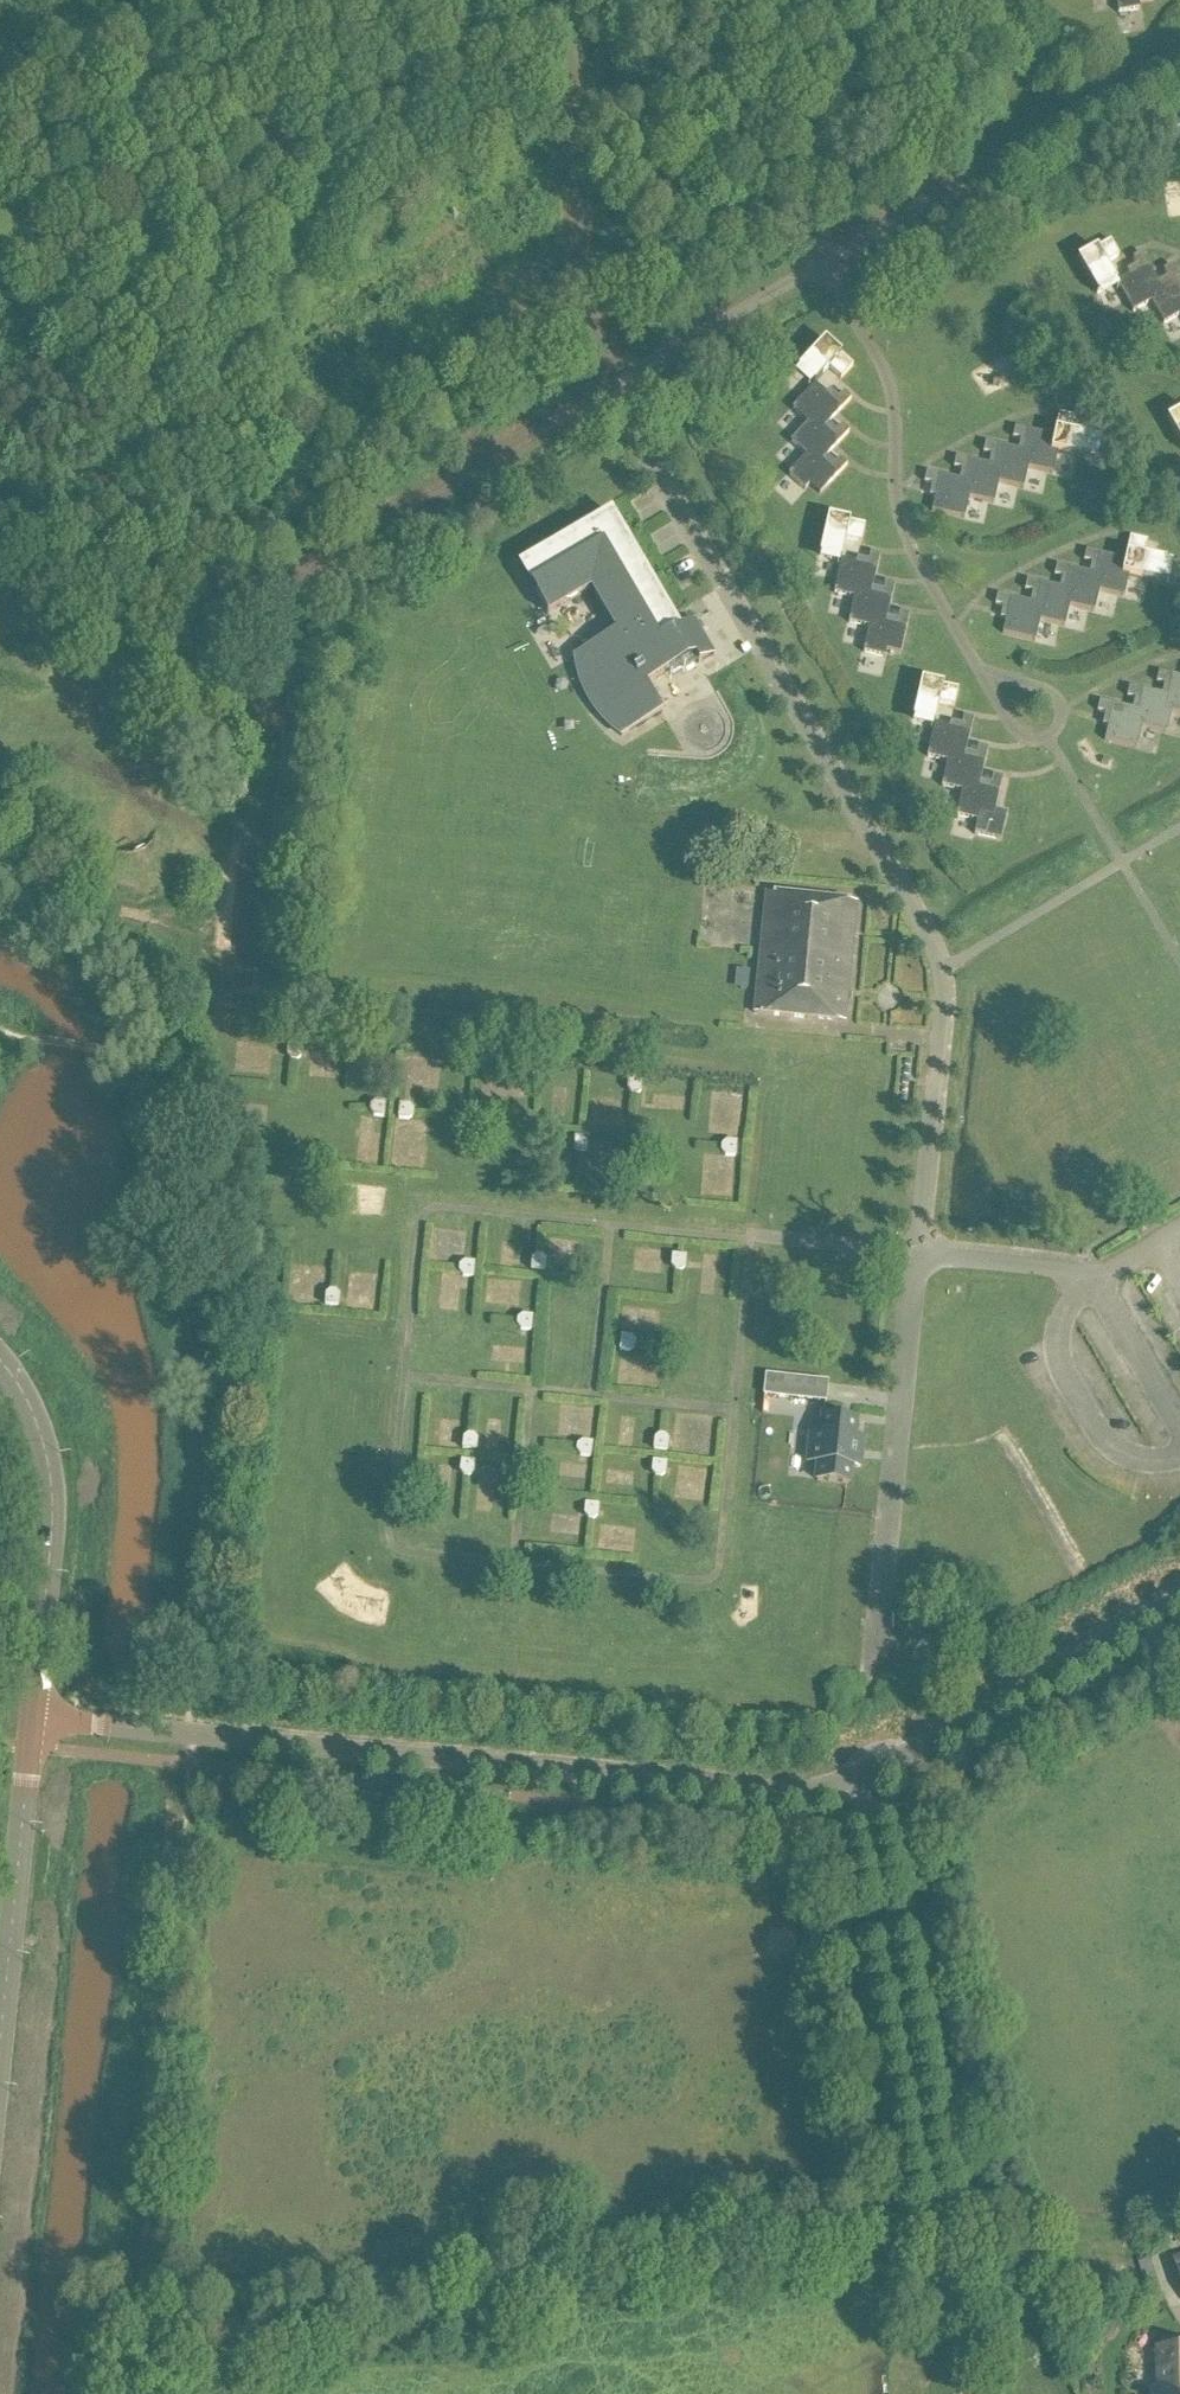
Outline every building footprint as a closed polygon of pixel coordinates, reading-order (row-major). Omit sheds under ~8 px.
[(1117,16),(1139,12),(1138,6),(1152,3),(1152,0),(1115,0),(1117,16)] [(1109,244),(1077,263),(1096,298),(1116,286),(1104,267),(1118,259),(1109,244)] [(1139,273),(1116,286),(1132,315),(1150,305),(1146,298),(1160,290),(1141,256),(1132,261),(1139,273)] [(1160,290),(1146,298),(1150,305),(1163,327),(1179,318),(1179,315),(1177,310),(1179,308),(1179,284),(1171,268),(1163,273),(1169,285),(1160,290)] [(814,387),(829,370),(840,381),(852,368),(824,343),(797,372),(814,387)] [(792,412),(807,426),(813,420),(824,430),(850,402),(843,395),(834,405),(814,387),(792,412)] [(1166,423),(1179,447),(1179,415),(1166,423)] [(1075,421),(1058,417),(1053,439),(1054,440),(1051,454),(1057,455),(1088,462),(1093,441),(1072,436),(1075,421)] [(790,445),(805,459),(811,453),(822,463),(848,434),(841,428),(832,438),(824,430),(813,420),(807,426),(790,445)] [(1014,431),(1012,441),(1025,443),(1023,454),(1020,470),(1028,471),(1053,477),(1057,455),(1051,454),(1054,440),(1027,434),(1014,431)] [(1028,471),(1020,470),(1023,454),(985,446),(983,456),(996,458),(994,469),(990,484),(998,486),(1023,492),(1028,471)] [(811,453),(805,459),(788,478),(804,493),(809,488),(819,497),(847,467),(839,461),(830,471),(822,463),(811,453)] [(955,461),(953,470),(967,473),(964,484),(961,499),(969,501),(994,506),(998,486),(990,484),(994,469),(955,461)] [(939,478),(926,475),(924,485),(937,488),(931,514),(964,521),(969,501),(961,499),(964,484),(939,478)] [(610,517),(519,570),(547,618),(591,592),(616,635),(575,659),(576,670),(579,680),(582,690),(587,700),(592,709),(598,718),(606,726),(614,733),(622,739),(662,716),(646,688),(695,660),(699,666),(714,657),(694,623),(678,632),(610,517)] [(864,528),(827,520),(819,559),(841,564),(841,563),(845,542),(860,545),(864,528)] [(1125,563),(1122,577),(1128,579),(1160,586),(1164,564),(1143,559),(1146,544),(1130,541),(1125,563)] [(1086,554),(1084,564),(1097,567),(1094,577),(1091,593),(1099,594),(1123,600),(1128,579),(1122,577),(1125,563),(1099,557),(1086,554)] [(833,596),(854,601),(856,593),(871,596),(879,558),(870,556),(867,569),(841,563),(841,564),(833,596)] [(1056,569),(1054,578),(1067,581),(1065,592),(1061,607),(1069,609),(1094,615),(1099,594),(1091,593),(1094,577),(1069,572),(1056,569)] [(1026,583),(1024,593),(1038,596),(1035,607),(1032,622),(1040,624),(1064,629),(1069,609),(1061,607),(1065,592),(1026,583)] [(848,626),(868,630),(870,622),(885,625),(894,587),(884,585),(881,598),(871,596),(856,593),(854,601),(848,626)] [(1040,624),(1032,622),(1035,607),(1010,601),(997,597),(995,607),(1008,610),(1002,636),(1035,644),(1040,624)] [(870,622),(868,630),(863,655),(884,660),(886,653),(900,656),(909,617),(899,615),(896,628),(885,625),(870,622)] [(1158,675),(1156,685),(1169,688),(1167,699),(1163,714),(1171,716),(1179,718),(1179,680),(1158,675)] [(958,692),(921,683),(912,722),(934,727),(934,726),(939,705),(954,708),(958,692)] [(1171,716),(1163,714),(1167,699),(1128,690),(1126,700),(1140,703),(1137,714),(1134,729),(1142,731),(1167,736),(1171,716)] [(1134,729),(1137,714),(1099,705),(1097,715),(1110,718),(1104,743),(1137,751),(1142,731),(1134,729)] [(964,759),(973,721),(964,719),(961,732),(934,726),(934,727),(927,760),(947,764),(949,756),(964,759)] [(975,762),(964,759),(949,756),(947,764),(941,789),(962,794),(963,786),(979,789),(988,751),(978,749),(975,762)] [(962,794),(956,819),(977,824),(974,837),(1000,843),(1005,822),(993,819),(1002,781),(993,779),(990,792),(979,789),(963,786),(962,794)] [(856,906),(766,897),(754,1016),(844,1025),(856,906)] [(757,1399),(822,1401),(822,1380),(757,1379),(757,1399)] [(817,1484),(847,1487),(849,1469),(854,1470),(857,1442),(852,1442),(854,1424),(823,1421),(821,1439),(810,1438),(807,1465),(819,1466),(817,1484)] [(1160,2353),(1161,2393),(1154,2393),(1179,2393),(1179,2353),(1160,2353)]
